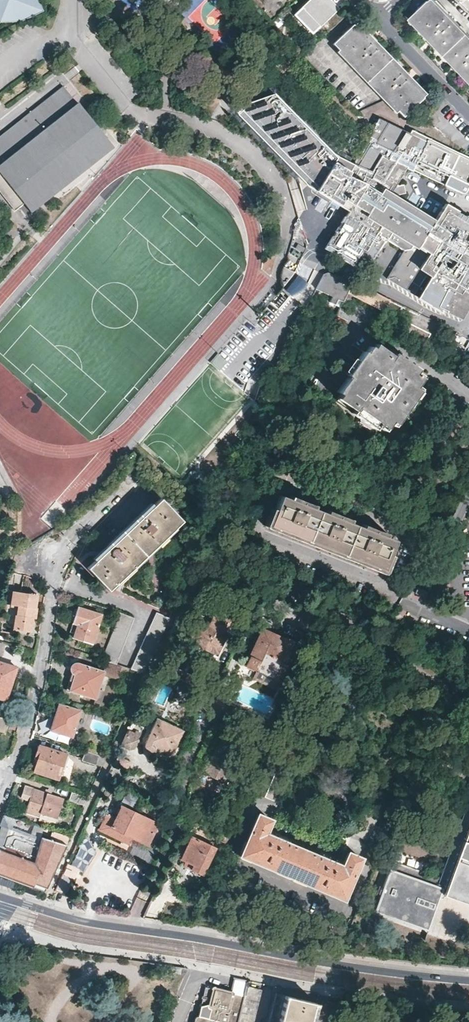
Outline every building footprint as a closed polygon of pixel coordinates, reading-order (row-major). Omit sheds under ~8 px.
[(39,0),(0,0),(0,21),(18,21),(43,10),(39,0)] [(325,0),(309,0),(294,14),(312,32),(337,8),(330,0),(329,0),(327,2),(325,0)] [(409,17),(430,39),(461,71),(468,79),(468,39),(431,0),(425,0),(409,17)] [(332,43),(386,98),(403,115),(411,108),(424,96),(406,78),(367,39),(353,23),(332,43)] [(15,210),(24,202),(31,210),(70,179),(111,147),(63,86),(32,110),(0,135),(0,191),(15,210)] [(398,185),(408,169),(463,194),(466,194),(468,192),(468,189),(468,157),(413,130),(411,134),(379,118),(369,141),(367,140),(355,163),(338,155),(275,94),(235,110),(309,186),(349,212),(326,249),(366,274),(386,240),(404,251),(388,279),(407,290),(412,281),(425,289),(420,299),(443,312),(444,309),(464,320),(468,310),(468,216),(448,203),(438,220),(397,195),(406,193),(404,184),(398,185)] [(433,111),(427,117),(436,125),(441,119),(433,111)] [(304,261),(301,260),(300,260),(291,261),(285,273),(287,285),(306,295),(312,284),(336,296),(339,290),(343,292),(347,283),(339,279),(329,274),(327,273),(319,269),(304,261)] [(349,305),(352,299),(345,295),(342,302),(349,305)] [(402,414),(413,399),(408,396),(422,376),(415,371),(417,368),(394,352),(392,355),(387,352),(384,356),(369,346),(364,352),(362,351),(354,362),(353,363),(345,375),(347,377),(337,392),(345,398),(342,403),(352,410),(350,413),(373,429),(376,426),(385,432),(398,412),(402,414)] [(114,579),(135,559),(171,525),(174,527),(182,519),(160,497),(87,567),(108,590),(116,582),(114,579)] [(380,574),(391,544),(376,538),(377,535),(366,530),(364,533),(341,524),(341,521),(330,516),(328,519),(305,510),(306,507),(294,502),(293,505),(278,500),(267,529),(280,534),(380,574)] [(427,603),(432,593),(421,588),(416,599),(427,603)] [(30,632),(33,617),(31,617),(33,607),(35,607),(37,596),(12,592),(10,605),(18,606),(17,615),(16,615),(13,629),(30,632)] [(91,643),(97,625),(100,614),(78,607),(73,622),(77,624),(72,637),(91,643)] [(226,634),(223,632),(232,614),(218,607),(212,620),(207,629),(198,624),(190,640),(216,653),(226,634)] [(309,631),(315,614),(304,610),(298,626),(309,631)] [(107,660),(117,664),(134,617),(120,612),(112,633),(102,659),(107,660)] [(155,652),(170,617),(156,612),(132,669),(145,673),(155,652)] [(257,670),(272,677),(280,661),(287,664),(297,642),(290,639),(289,640),(262,628),(246,664),(257,670)] [(104,670),(81,663),(78,662),(76,663),(74,664),(73,666),(72,668),(72,670),(73,672),(74,674),(75,674),(76,675),(77,675),(75,682),(73,682),(72,683),(70,690),(95,698),(96,697),(99,688),(100,683),(101,682),(103,673),(119,678),(122,666),(117,664),(107,660),(104,670)] [(175,666),(161,660),(157,668),(171,675),(175,666)] [(11,676),(14,677),(17,667),(0,661),(0,698),(6,700),(9,692),(6,690),(11,676)] [(280,661),(272,677),(269,684),(276,688),(287,664),(280,661)] [(269,684),(272,677),(257,670),(254,678),(269,684)] [(100,707),(105,690),(99,688),(96,697),(95,698),(93,705),(100,707)] [(72,736),(76,722),(76,721),(80,710),(59,704),(51,730),(72,736)] [(5,733),(9,719),(0,716),(0,732),(5,733)] [(171,754),(182,730),(156,719),(154,724),(146,741),(145,744),(145,747),(147,749),(150,750),(151,750),(152,749),(154,749),(155,748),(157,745),(163,748),(163,751),(171,754)] [(132,721),(122,744),(130,747),(134,747),(135,744),(137,745),(139,740),(138,739),(143,726),(132,721)] [(227,784),(233,772),(235,772),(247,745),(223,734),(213,756),(210,754),(202,772),(227,784)] [(58,778),(63,766),(63,765),(66,754),(38,745),(35,755),(38,756),(34,770),(58,778)] [(83,759),(102,765),(106,757),(86,751),(83,759)] [(117,754),(114,761),(127,767),(130,762),(117,754)] [(57,819),(63,798),(24,786),(20,798),(29,801),(26,812),(40,816),(41,814),(57,819)] [(68,800),(84,806),(88,797),(71,791),(68,800)] [(127,835),(134,838),(148,844),(158,823),(127,808),(122,805),(116,818),(107,814),(100,829),(124,841),(127,835)] [(457,839),(466,813),(468,814),(468,810),(464,809),(455,834),(452,843),(446,861),(440,877),(445,879),(457,844),(459,840),(457,839)] [(466,813),(457,839),(459,840),(457,844),(445,879),(440,877),(392,860),(389,869),(376,907),(430,926),(441,894),(443,889),(445,890),(443,895),(468,904),(468,814),(466,813)] [(57,819),(41,814),(40,816),(56,822),(57,819)] [(342,866),(337,864),(338,862),(335,860),(334,863),(314,854),(265,832),(270,819),(258,814),(241,855),(343,899),(360,858),(348,852),(342,866)] [(9,828),(2,846),(6,847),(5,851),(0,849),(0,875),(18,881),(45,892),(70,837),(55,833),(53,837),(50,837),(49,839),(42,836),(41,840),(9,828)] [(228,836),(220,832),(218,838),(220,844),(226,846),(229,837),(228,836)] [(130,845),(134,838),(127,835),(124,841),(130,845)] [(203,874),(215,847),(191,836),(181,859),(185,861),(184,863),(185,864),(185,866),(186,867),(190,868),(203,874)] [(75,878),(63,872),(54,891),(66,895),(75,878)] [(430,926),(376,907),(374,912),(428,931),(430,926)] [(164,961),(155,959),(152,968),(162,971),(164,961)] [(190,966),(182,964),(179,979),(189,981),(192,969),(190,966)] [(245,995),(236,993),(236,992),(235,991),(235,990),(234,989),(219,986),(217,985),(216,986),(215,986),(214,987),(210,1004),(209,1005),(210,1006),(211,1007),(212,1008),(210,1017),(201,1015),(199,1015),(198,1016),(196,1017),(196,1018),(195,1021),(239,1021),(245,995)] [(248,985),(245,995),(239,1021),(254,1021),(262,988),(248,985)] [(313,1003),(317,1004),(317,1002),(277,992),(271,1018),(270,1021),(309,1021),(313,1003)]
